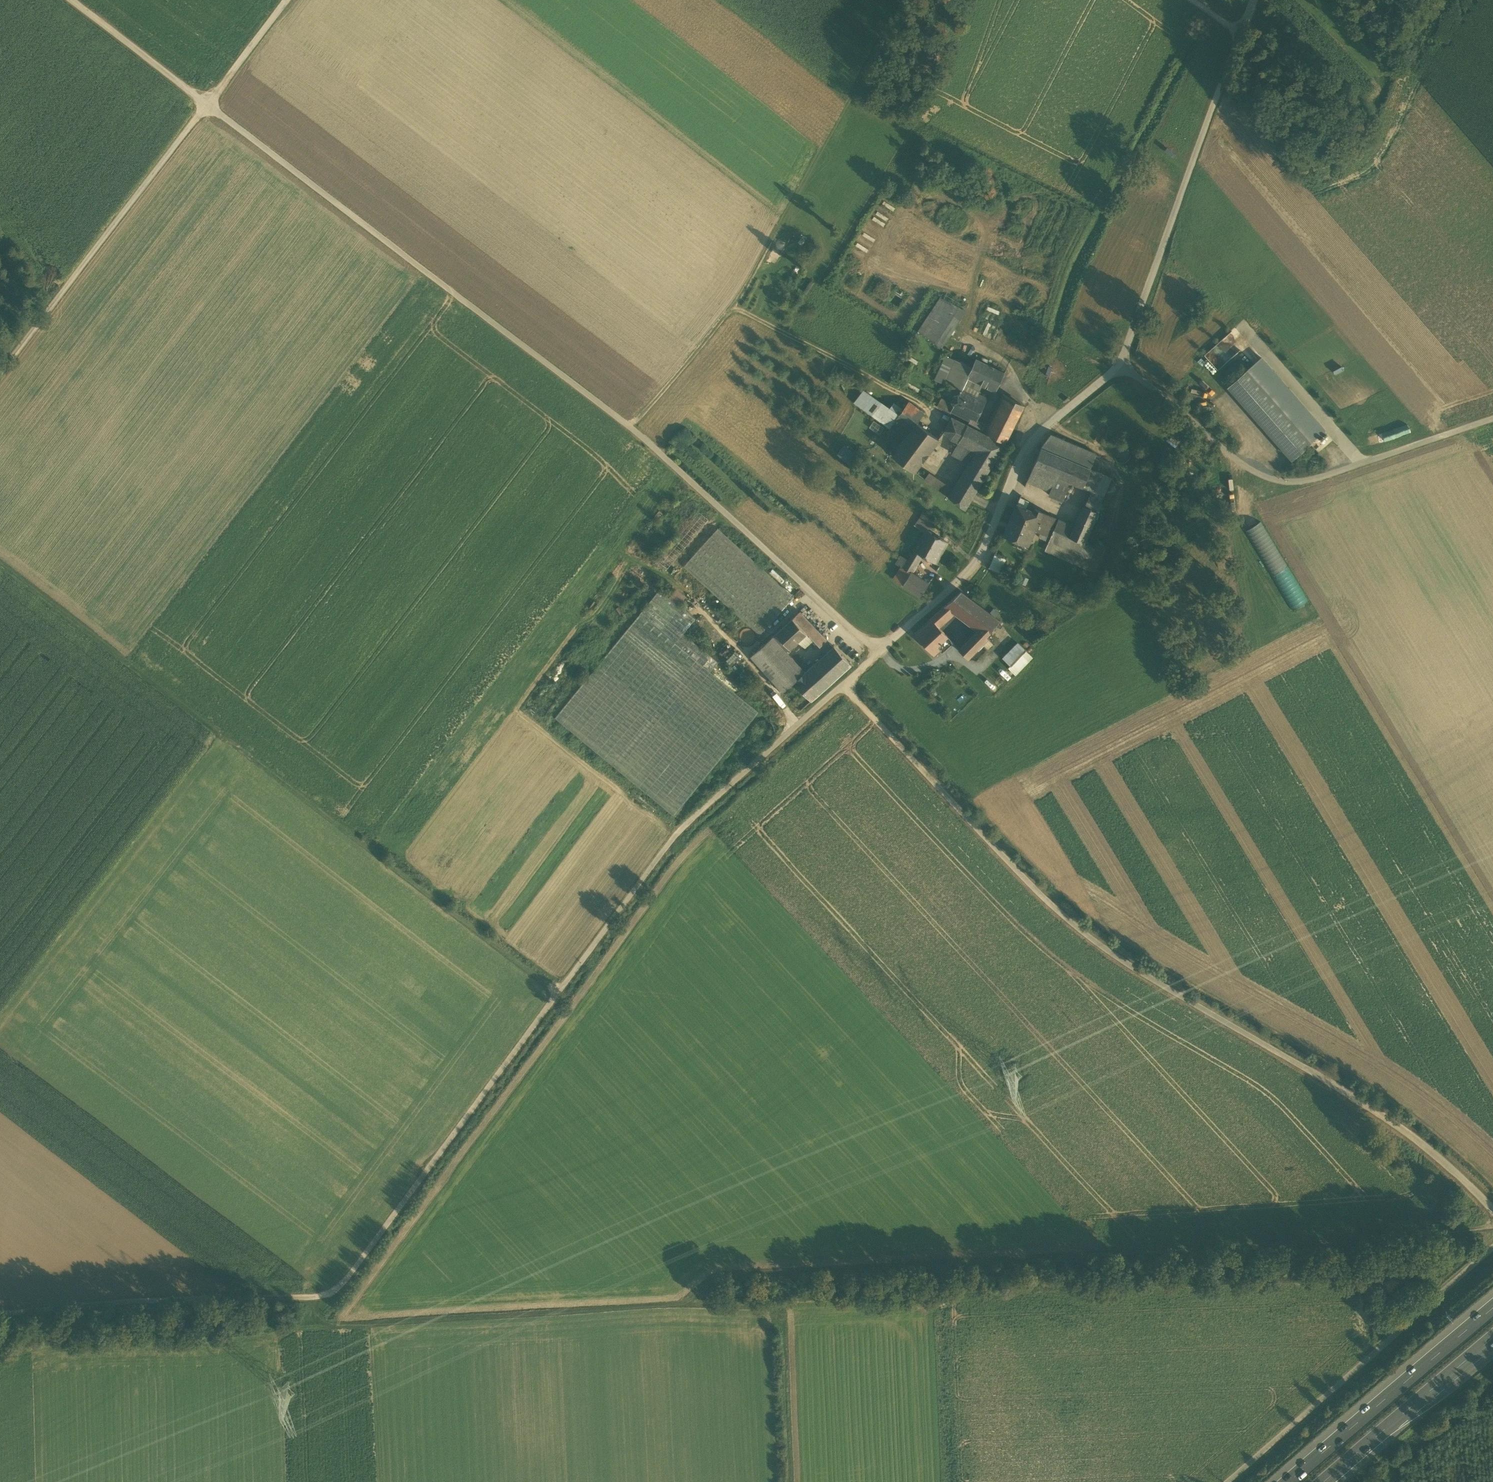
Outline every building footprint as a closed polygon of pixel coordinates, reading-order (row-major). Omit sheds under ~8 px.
[(946,295),(943,299),(965,311),(968,307),(946,295)] [(941,298),(918,332),(940,347),(965,311),(943,299),(941,298)] [(969,307),(968,307),(965,311),(940,347),(942,348),(969,307)] [(941,382),(946,383),(956,361),(946,356),(935,380),(940,383),(941,382)] [(1261,358),(1246,371),(1309,443),(1324,430),(1261,358)] [(983,384),(996,391),(996,390),(1004,374),(1004,373),(976,360),(976,359),(975,360),(972,368),(957,361),(956,360),(956,361),(946,383),(960,390),(961,390),(961,389),(962,390),(968,377),(983,384)] [(1228,387),(1291,459),(1309,443),(1246,371),(1228,387)] [(968,377),(962,390),(977,397),(983,384),(968,377)] [(969,421),(973,423),(974,421),(985,398),(981,396),(980,398),(977,397),(962,390),(961,389),(961,390),(961,391),(958,396),(958,395),(954,396),(951,402),(953,405),(954,405),(951,412),(952,412),(969,421)] [(855,403),(880,421),(890,409),(864,391),(855,403)] [(1003,394),(986,427),(990,429),(997,414),(1001,406),(1006,396),(1003,394)] [(1006,396),(1001,406),(1018,416),(1022,408),(1021,405),(1006,396)] [(950,415),(952,412),(951,412),(954,405),(953,405),(951,402),(950,401),(949,402),(941,398),(936,408),(950,415)] [(909,403),(903,410),(916,423),(924,413),(909,402),(909,403)] [(893,403),(890,409),(880,421),(905,438),(916,423),(903,410),(893,403)] [(1001,406),(997,414),(1015,423),(1018,416),(1001,406)] [(1004,444),(1015,423),(997,414),(990,429),(986,427),(974,421),(973,423),(969,421),(968,424),(1004,444)] [(970,463),(958,484),(974,494),(1004,445),(951,417),(944,430),(951,438),(958,442),(977,452),(970,463)] [(884,428),(874,421),(869,428),(879,435),(884,428)] [(938,439),(916,423),(905,438),(903,440),(925,457),(938,439)] [(1409,424),(1387,429),(1389,437),(1411,433),(1409,424)] [(1051,435),(1041,448),(1090,469),(1096,455),(1051,435)] [(892,456),(914,472),(925,457),(903,440),(892,456)] [(952,453),(970,463),(977,452),(958,442),(952,453)] [(859,457),(844,445),(836,455),(851,466),(859,457)] [(1090,469),(1041,448),(1040,449),(1033,467),(1047,472),(1057,477),(1070,483),(1082,488),(1090,469)] [(1115,453),(1114,455),(1114,458),(1115,460),(1117,462),(1119,464),(1122,464),(1125,464),(1127,462),(1129,460),(1130,458),(1130,455),(1130,452),(1128,450),(1125,448),(1123,448),(1120,448),(1118,449),(1116,451),(1115,453)] [(1026,481),(1041,487),(1047,472),(1033,467),(1026,481)] [(1099,473),(1090,469),(1082,488),(1092,492),(1100,495),(1108,477),(1099,473)] [(1041,487),(1051,490),(1057,477),(1047,472),(1041,487)] [(924,480),(931,484),(935,478),(929,473),(924,480)] [(1062,501),(1070,483),(1057,477),(1051,490),(1048,495),(1062,501)] [(1111,479),(1108,477),(1100,495),(1104,497),(1111,479)] [(935,478),(931,484),(949,498),(954,491),(935,478)] [(970,501),(974,494),(958,484),(954,491),(970,501)] [(965,510),(970,501),(954,491),(949,498),(965,510)] [(1101,504),(1104,497),(1100,495),(1092,492),(1089,499),(1101,504)] [(1017,505),(1025,509),(1028,501),(1020,498),(1017,505)] [(1100,507),(1101,504),(1089,499),(1088,502),(1100,507)] [(1084,544),(1100,507),(1088,502),(1085,508),(1083,507),(1074,527),(1069,538),(1069,539),(1083,545),(1084,544)] [(1016,505),(1010,519),(1033,530),(1035,531),(1038,523),(1039,523),(1044,513),(1035,509),(1033,513),(1025,509),(1017,505),(1016,505)] [(1034,540),(1044,544),(1055,519),(1044,513),(1039,523),(1038,523),(1035,531),(1038,532),(1034,540)] [(914,526),(924,533),(926,530),(920,526),(926,518),(922,515),(914,526)] [(933,523),(926,518),(920,526),(926,530),(927,531),(933,523)] [(1027,545),(1033,530),(1010,519),(1003,535),(1027,545)] [(1245,528),(1270,574),(1286,566),(1261,519),(1245,528)] [(1058,520),(1054,531),(1069,538),(1074,527),(1058,520)] [(683,567),(759,635),(794,597),(718,529),(683,567)] [(921,556),(936,564),(948,543),(940,539),(939,540),(930,535),(932,533),(927,531),(926,530),(924,533),(913,551),(921,556)] [(1095,549),(1084,544),(1083,545),(1069,539),(1069,538),(1054,531),(1053,531),(1045,550),(1086,569),(1095,549)] [(903,569),(910,573),(913,569),(921,556),(913,551),(908,560),(903,569)] [(988,568),(1000,573),(1006,558),(995,553),(988,568)] [(900,567),(903,569),(908,560),(900,555),(895,564),(900,567)] [(892,578),(894,579),(903,569),(900,567),(892,578)] [(769,573),(781,584),(784,580),(772,569),(769,573)] [(894,579),(902,585),(910,573),(903,569),(894,579)] [(928,584),(915,576),(910,573),(902,585),(920,597),(928,584)] [(1028,578),(1022,575),(1019,583),(1025,586),(1028,578)] [(676,587),(669,596),(679,604),(686,595),(676,587)] [(660,589),(640,614),(675,642),(683,632),(683,633),(696,618),(679,604),(669,596),(660,589)] [(955,613),(972,626),(986,611),(961,592),(945,605),(955,613)] [(932,621),(939,627),(955,613),(945,605),(929,619),(931,621),(932,621)] [(959,650),(968,658),(982,643),(987,638),(985,636),(1000,621),(986,611),(972,626),(978,630),(959,650)] [(800,612),(792,618),(806,633),(808,635),(809,635),(814,641),(820,647),(827,640),(800,612)] [(718,661),(683,633),(683,632),(675,642),(640,614),(554,718),(673,816),(759,711),(710,671),(718,661)] [(794,644),(806,633),(792,618),(776,634),(789,649),(794,644)] [(916,636),(933,655),(939,650),(942,653),(953,643),(939,627),(932,621),(931,621),(916,636)] [(750,643),(753,641),(754,637),(753,632),(750,629),(746,628),(742,630),(739,634),(739,638),(741,642),(745,644),(750,643)] [(806,633),(794,644),(801,652),(814,641),(809,635),(808,635),(806,633)] [(783,692),(794,682),(806,672),(787,651),(789,649),(776,634),(750,657),(783,692)] [(993,644),(987,638),(982,643),(988,649),(993,644)] [(1008,667),(1014,674),(1031,656),(1017,643),(1002,658),(1010,665),(1008,667)] [(834,646),(806,672),(794,682),(811,701),(851,665),(834,646)] [(926,683),(920,688),(924,694),(931,689),(926,683)]
